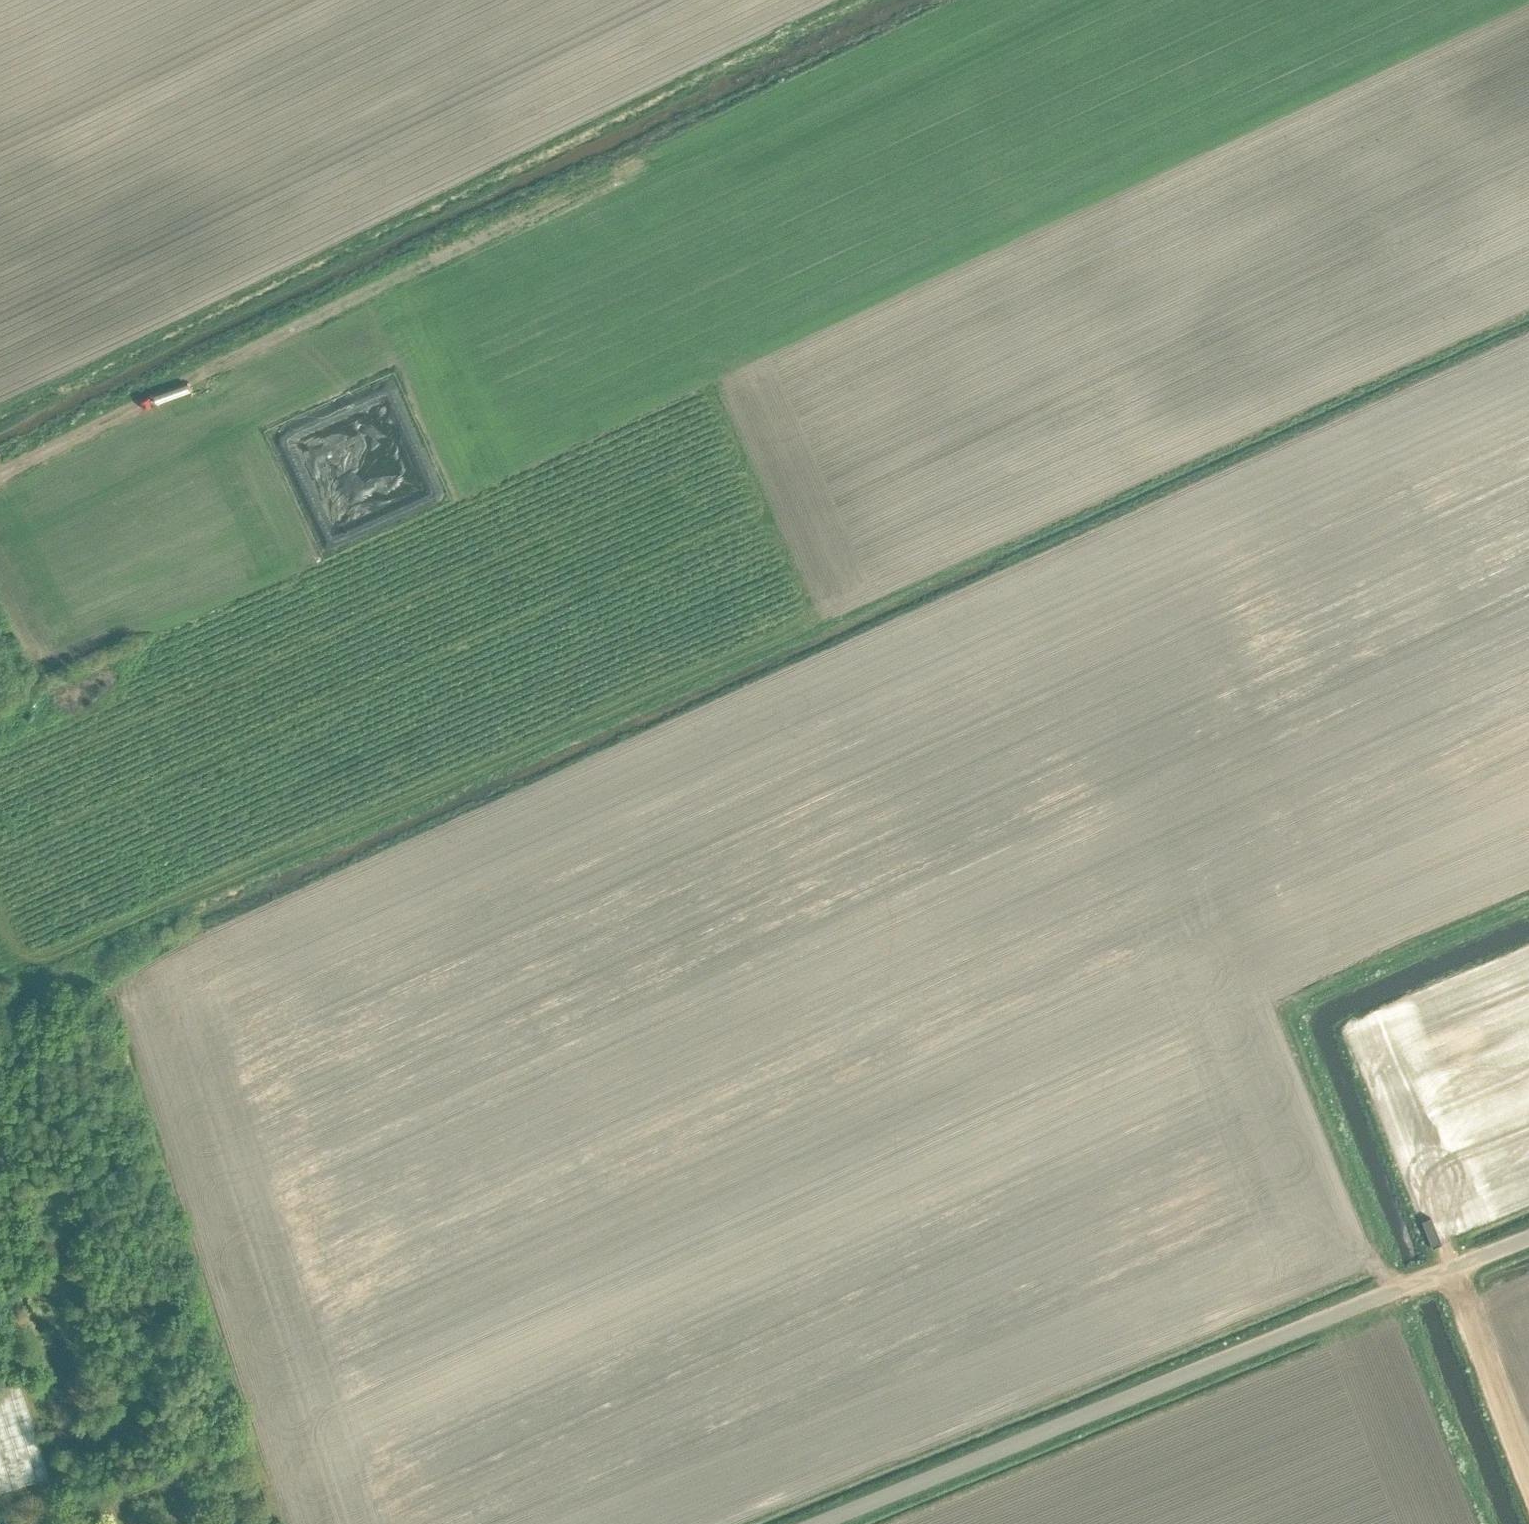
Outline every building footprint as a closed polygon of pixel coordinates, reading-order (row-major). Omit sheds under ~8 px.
[(0,1387),(0,1490),(51,1474),(21,1380),(0,1387)]
